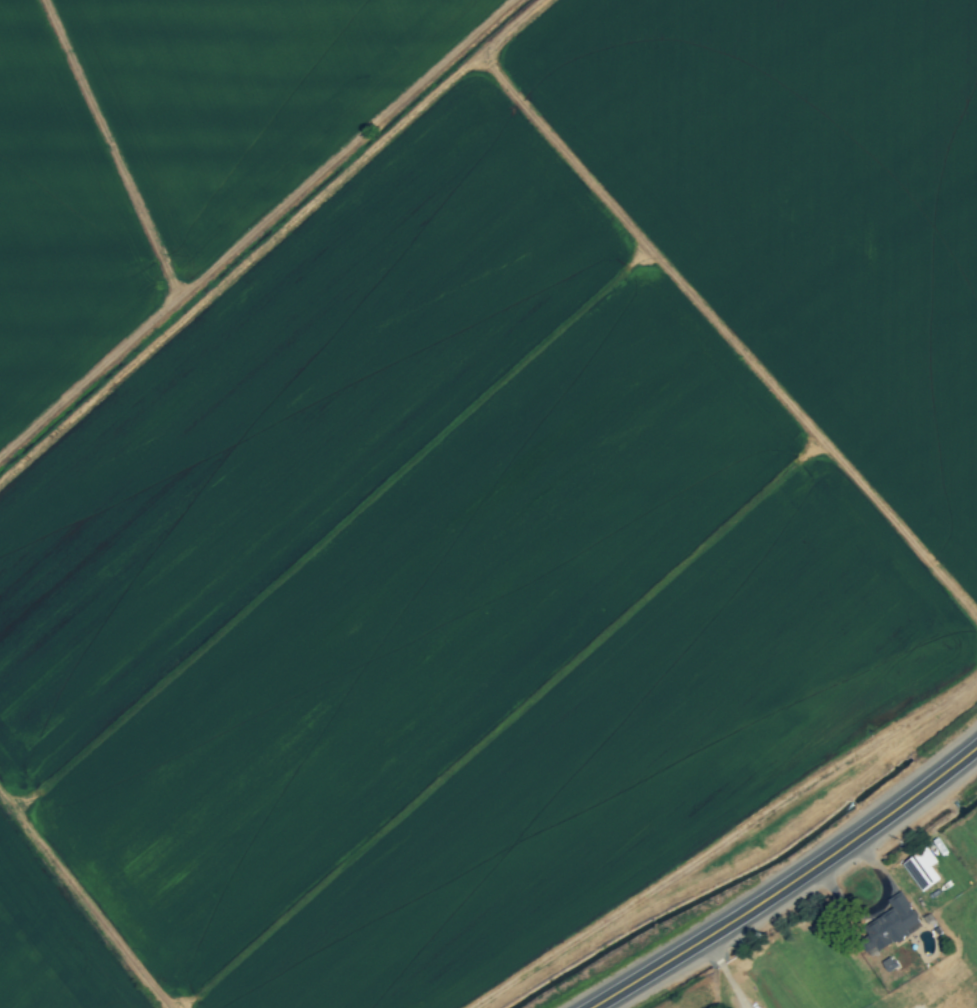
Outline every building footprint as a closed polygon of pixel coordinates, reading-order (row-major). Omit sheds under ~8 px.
[(920,893),(938,880),(928,868),(935,862),(924,848),(900,866),(920,893)] [(892,913),(854,935),(866,956),(919,926),(901,894),(886,902),(892,913)] [(885,974),(896,967),(890,957),(879,964),(885,974)]
